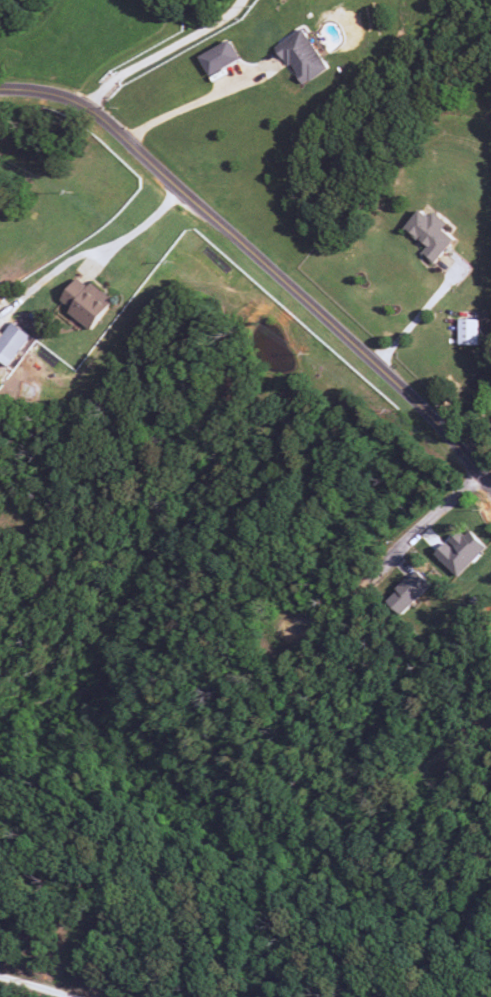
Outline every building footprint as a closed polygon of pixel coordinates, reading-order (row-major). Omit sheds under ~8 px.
[(276,46),(302,86),(329,69),(303,28),(276,46)] [(198,57),(209,77),(240,59),(229,40),(198,57)] [(449,223),(435,212),(431,218),(420,210),(405,229),(427,247),(421,254),(434,264),(455,238),(444,230),(449,223)] [(60,301),(71,309),(68,313),(92,330),(114,300),(90,283),(88,286),(77,278),(60,301)] [(480,346),(480,320),(459,319),(459,345),(480,346)] [(0,333),(0,361),(7,367),(31,337),(12,322),(2,334),(0,333)] [(447,542),(434,554),(457,577),(487,548),(466,527),(449,543),(447,542)] [(431,584),(416,570),(386,601),(402,615),(431,584)]
